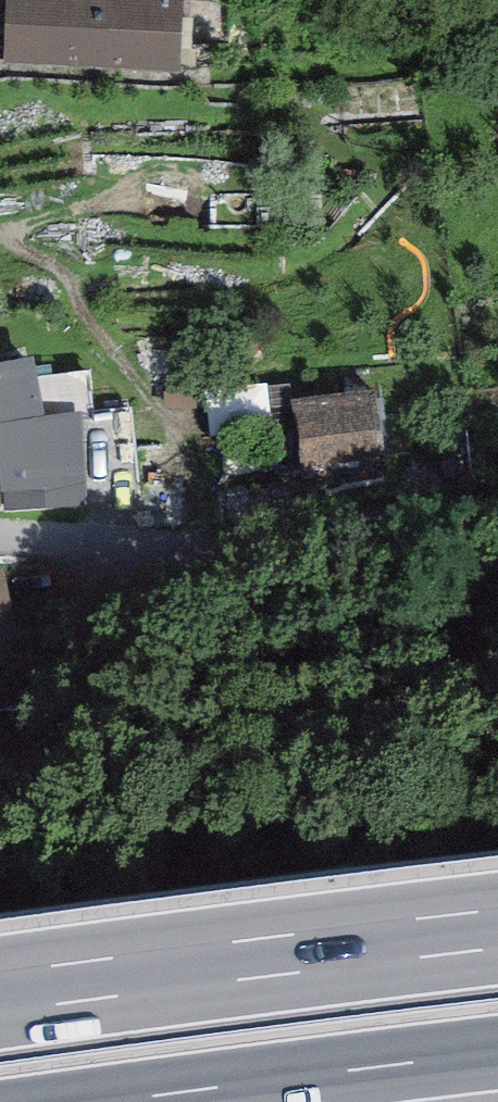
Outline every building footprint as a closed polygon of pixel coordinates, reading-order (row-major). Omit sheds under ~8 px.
[(3,63),(181,70),(184,0),(6,0),(3,63)] [(0,362),(0,489),(4,489),(5,511),(87,504),(82,414),(94,415),(92,371),(37,377),(33,357),(0,362)] [(267,382),(205,388),(211,438),(216,438),(272,432),(267,382)] [(378,390),(292,399),(300,469),(386,460),(378,390)] [(0,567),(0,663),(18,660),(4,566),(0,567)]
